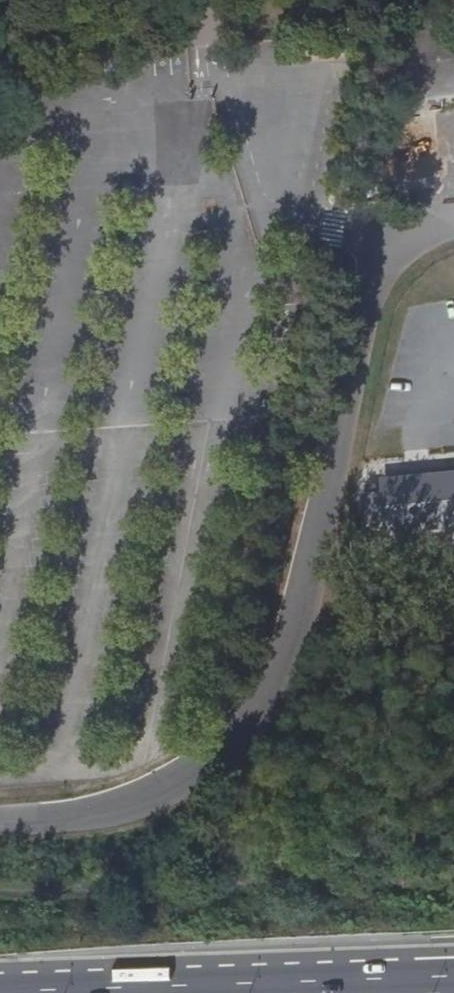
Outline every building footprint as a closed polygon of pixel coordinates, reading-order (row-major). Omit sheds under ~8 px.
[(403,490),(435,520),(453,519),(453,486),(403,490)]
